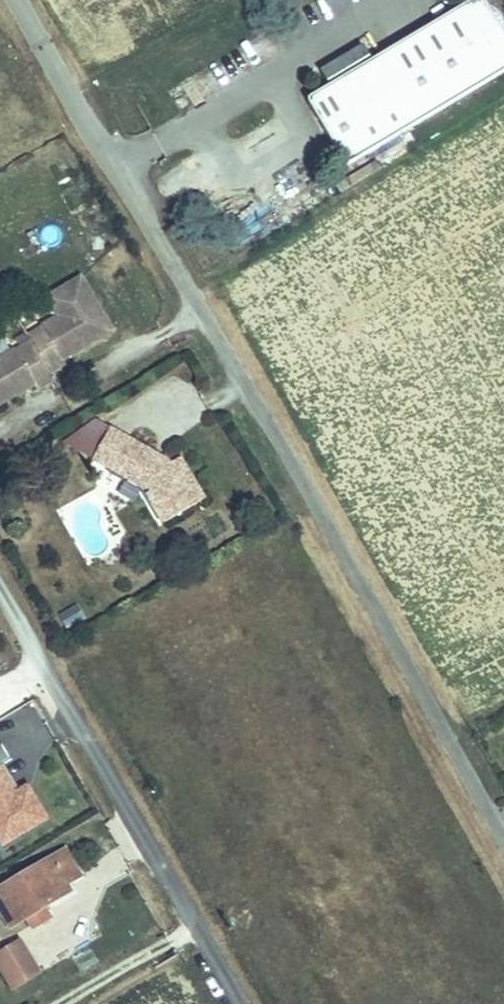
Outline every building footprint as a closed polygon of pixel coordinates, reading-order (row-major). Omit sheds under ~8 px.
[(503,64),(503,16),(495,0),(474,0),(311,100),(348,159),(503,64)] [(18,394),(14,388),(33,376),(37,382),(54,372),(51,366),(65,358),(61,351),(81,339),(85,346),(114,329),(84,276),(51,296),(62,315),(44,325),(48,331),(34,339),(37,346),(22,355),(18,348),(1,358),(0,357),(0,404),(18,394)] [(44,325),(30,333),(34,339),(48,331),(44,325)] [(34,339),(18,348),(22,355),(37,346),(34,339)] [(61,351),(65,358),(85,346),(81,339),(61,351)] [(51,366),(54,372),(69,363),(65,358),(51,366)] [(54,372),(37,382),(41,389),(58,379),(54,372)] [(33,376),(14,388),(18,394),(37,382),(33,376)] [(112,427),(96,456),(108,463),(118,460),(121,454),(136,462),(129,475),(145,484),(149,492),(148,493),(152,500),(154,499),(158,507),(163,504),(171,518),(206,497),(181,455),(171,461),(169,459),(165,461),(152,454),(155,450),(112,427)] [(169,459),(155,450),(152,454),(165,461),(169,459)] [(118,460),(108,463),(129,475),(136,462),(121,454),(118,460)] [(163,504),(158,507),(167,521),(171,518),(163,504)] [(67,627),(84,617),(77,604),(59,614),(67,627)] [(9,751),(0,736),(0,756),(9,751)] [(0,765),(0,811),(11,829),(44,810),(25,778),(12,785),(0,765)] [(0,811),(0,836),(11,829),(0,811)] [(67,839),(0,879),(0,899),(9,915),(26,906),(32,917),(49,907),(39,890),(44,887),(48,894),(69,881),(64,871),(80,862),(67,839)] [(16,928),(0,938),(0,959),(8,974),(34,960),(16,928)]
